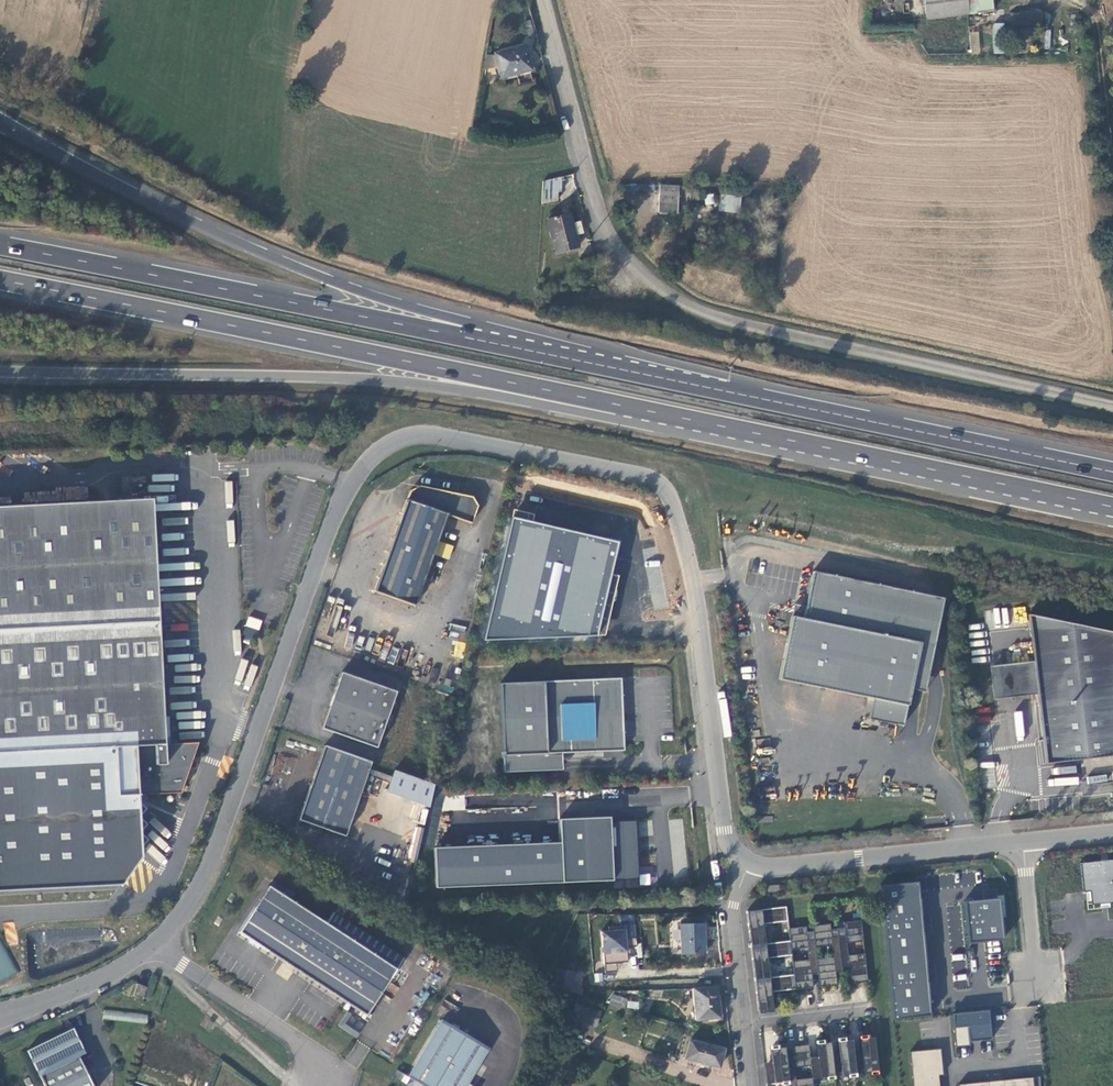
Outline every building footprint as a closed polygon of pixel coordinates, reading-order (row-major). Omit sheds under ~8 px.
[(917,13),(961,15),(959,4),(959,0),(916,0),(917,13)] [(961,18),(961,15),(917,13),(919,23),(961,18)] [(1032,22),(994,22),(993,53),(1007,53),(1007,41),(1031,42),(1032,22)] [(970,31),(970,53),(980,53),(980,31),(970,31)] [(487,50),(494,71),(523,61),(516,40),(487,50)] [(554,185),(552,171),(533,175),(532,190),(548,187),(554,185)] [(548,187),(532,190),(532,198),(550,195),(548,187)] [(697,190),(695,203),(706,204),(708,191),(697,190)] [(665,196),(666,215),(685,214),(683,195),(665,196)] [(747,202),(729,200),(728,207),(745,210),(747,202)] [(544,217),(550,248),(572,243),(566,212),(544,217)] [(407,493),(371,594),(411,608),(429,555),(434,543),(443,516),(469,525),(474,509),(469,497),(416,487),(407,493)] [(502,561),(485,640),(606,634),(615,589),(614,572),(621,540),(590,533),(603,532),(605,521),(578,515),(566,515),(565,504),(528,496),(526,508),(509,509),(498,560),(502,561)] [(117,883),(138,855),(135,797),(178,795),(196,745),(162,746),(151,502),(0,508),(0,889),(117,883)] [(450,548),(434,543),(429,555),(445,561),(450,548)] [(651,609),(665,608),(663,584),(660,584),(659,571),(661,571),(660,559),(647,560),(651,609)] [(802,606),(800,618),(789,615),(776,679),(870,698),(897,704),(893,724),(900,726),(907,689),(917,642),(877,634),(887,587),(810,571),(802,606)] [(941,598),(887,587),(877,634),(917,642),(907,689),(921,692),(941,598)] [(789,615),(800,618),(802,606),(791,603),(789,615)] [(1008,610),(995,607),(993,622),(1006,624),(1008,610)] [(1112,756),(1112,662),(1110,632),(1025,615),(1030,661),(1031,672),(1009,674),(1012,697),(1034,694),(1039,740),(1041,764),(1112,756)] [(246,626),(260,629),(262,620),(248,617),(246,626)] [(449,636),(460,639),(464,627),(452,624),(449,636)] [(462,658),(465,643),(456,642),(454,656),(462,658)] [(990,699),(1012,697),(1009,674),(1031,672),(1030,661),(986,666),(990,699)] [(393,696),(338,676),(317,733),(372,753),(393,696)] [(498,683),(501,755),(559,753),(622,750),(619,678),(498,683)] [(897,704),(870,698),(866,719),(893,724),(897,704)] [(371,762),(324,745),(297,819),(344,836),(371,762)] [(559,769),(559,753),(501,755),(501,771),(559,769)] [(1088,783),(1097,785),(1095,790),(1111,794),(1112,784),(1106,782),(1107,778),(1090,774),(1088,783)] [(381,798),(424,813),(429,790),(390,776),(381,798)] [(559,820),(562,883),(639,880),(636,821),(611,822),(611,817),(559,820)] [(412,847),(418,849),(424,828),(418,826),(412,847)] [(1082,862),(1086,904),(1112,901),(1112,860),(1082,862)] [(650,874),(640,874),(640,884),(650,884),(650,874)] [(917,883),(880,886),(893,1021),(930,1017),(928,992),(917,883)] [(324,924),(266,887),(236,934),(364,1016),(401,958),(331,913),(324,924)] [(965,903),(969,944),(999,941),(1003,940),(999,899),(965,903)] [(787,907),(748,911),(752,945),(766,943),(764,924),(788,921),(787,907)] [(844,936),(838,937),(842,971),(848,971),(849,984),(867,982),(864,954),(847,956),(846,944),(863,942),(860,921),(842,923),(844,936)] [(681,923),(681,953),(705,954),(705,923),(681,923)] [(831,924),(813,926),(814,939),(815,947),(832,945),(834,957),(817,959),(818,974),(820,987),(838,985),(836,972),(842,971),(838,937),(833,937),(831,924)] [(635,947),(634,925),(608,926),(608,930),(600,930),(602,964),(626,963),(625,947),(635,947)] [(794,975),(796,989),(814,988),(812,975),(818,974),(817,959),(815,947),(814,939),(809,940),(807,926),(789,928),(790,941),(791,950),(808,948),(810,960),(793,962),(794,975)] [(766,943),(752,945),(755,979),(770,977),(768,958),(792,955),(791,950),(790,941),(766,943)] [(949,957),(955,974),(951,975),(956,989),(970,985),(960,954),(949,957)] [(554,979),(548,985),(581,995),(581,984),(570,981),(571,979),(572,972),(557,968),(554,979)] [(771,992),(796,989),(794,975),(770,977),(755,979),(757,993),(759,1013),(774,1011),(771,992)] [(142,999),(146,987),(136,983),(132,996),(142,999)] [(694,991),(696,1020),(719,1018),(717,989),(694,991)] [(619,993),(611,1003),(624,1006),(627,996),(619,993)] [(626,1008),(638,1009),(639,1001),(627,1000),(626,1008)] [(147,1023),(148,1014),(103,1010),(102,1019),(147,1023)] [(970,1041),(992,1039),(989,1010),(952,1013),(955,1047),(970,1046),(970,1041)] [(349,1014),(346,1012),(337,1026),(355,1038),(357,1034),(342,1024),(349,1014)] [(407,1076),(409,1077),(409,1078),(406,1083),(407,1085),(465,1085),(489,1047),(441,1019),(407,1076)] [(65,1031),(26,1051),(43,1085),(92,1085),(65,1031)] [(854,1057),(855,1073),(877,1071),(873,1036),(859,1038),(861,1051),(861,1056),(854,1057)] [(853,1052),(852,1038),(838,1040),(839,1053),(840,1059),(832,1059),(834,1075),(855,1073),(854,1057),(853,1052)] [(724,1048),(689,1041),(685,1059),(719,1067),(724,1048)] [(818,1061),(810,1062),(812,1078),(834,1075),(832,1059),(831,1054),(830,1041),(816,1042),(817,1056),(818,1061)] [(788,1081),(789,1085),(813,1085),(812,1078),(810,1062),(810,1057),(808,1043),(791,1045),(791,1050),(785,1051),(788,1081)] [(771,1061),(772,1065),(765,1066),(767,1083),(788,1081),(785,1051),(784,1046),(770,1047),(771,1061)] [(913,1085),(939,1085),(938,1075),(936,1049),(909,1052),(913,1085)] [(1033,1078),(1003,1081),(1003,1085),(1034,1085),(1033,1078)]
